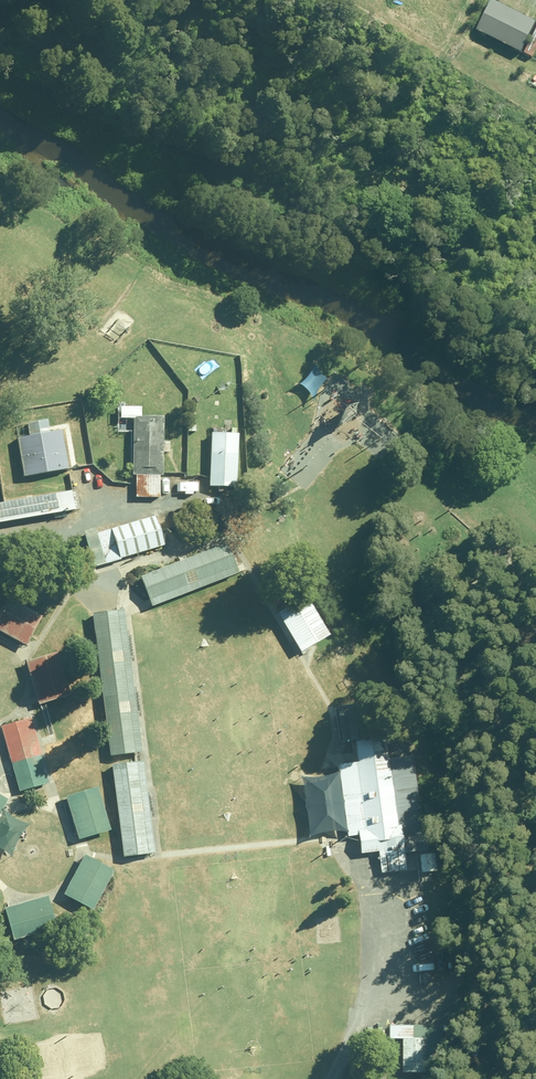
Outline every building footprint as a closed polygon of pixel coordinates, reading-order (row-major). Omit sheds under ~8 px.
[(493,1),(479,31),(522,52),(535,23),(535,22),(493,1)] [(162,476),(162,453),(168,453),(167,443),(163,443),(162,417),(140,417),(140,407),(120,408),(120,418),(132,417),(134,498),(159,497),(158,476),(162,476)] [(46,420),(33,422),(36,435),(17,438),(24,477),(67,470),(61,431),(48,433),(46,420)] [(241,429),(211,426),(205,479),(235,483),(241,429)] [(74,514),(70,488),(0,499),(0,526),(74,514)] [(158,548),(147,512),(76,534),(87,570),(158,548)] [(232,573),(219,540),(134,573),(147,605),(232,573)] [(299,587),(272,602),(299,649),(326,633),(299,587)] [(0,599),(0,632),(26,646),(41,617),(1,597),(0,599)] [(136,754),(118,609),(89,612),(107,758),(136,754)] [(60,651),(23,664),(38,709),(75,697),(60,651)] [(0,726),(0,730),(18,795),(47,787),(28,718),(0,726)] [(337,764),(349,836),(357,835),(360,852),(377,849),(402,845),(403,852),(428,848),(426,833),(422,834),(409,755),(387,759),(384,740),(369,742),(369,739),(354,742),(357,761),(337,764)] [(138,765),(106,768),(117,855),(149,851),(138,765)] [(348,832),(338,771),(298,778),(308,839),(348,832)] [(97,791),(69,799),(80,841),(108,834),(97,791)] [(5,815),(0,824),(0,857),(5,860),(25,826),(5,815)] [(402,845),(377,849),(381,872),(406,868),(402,845)] [(118,873),(87,855),(65,892),(96,910),(118,873)] [(59,928),(47,894),(6,908),(17,942),(59,928)] [(442,1025),(390,1025),(390,1040),(401,1040),(400,1074),(441,1075),(442,1025)]
